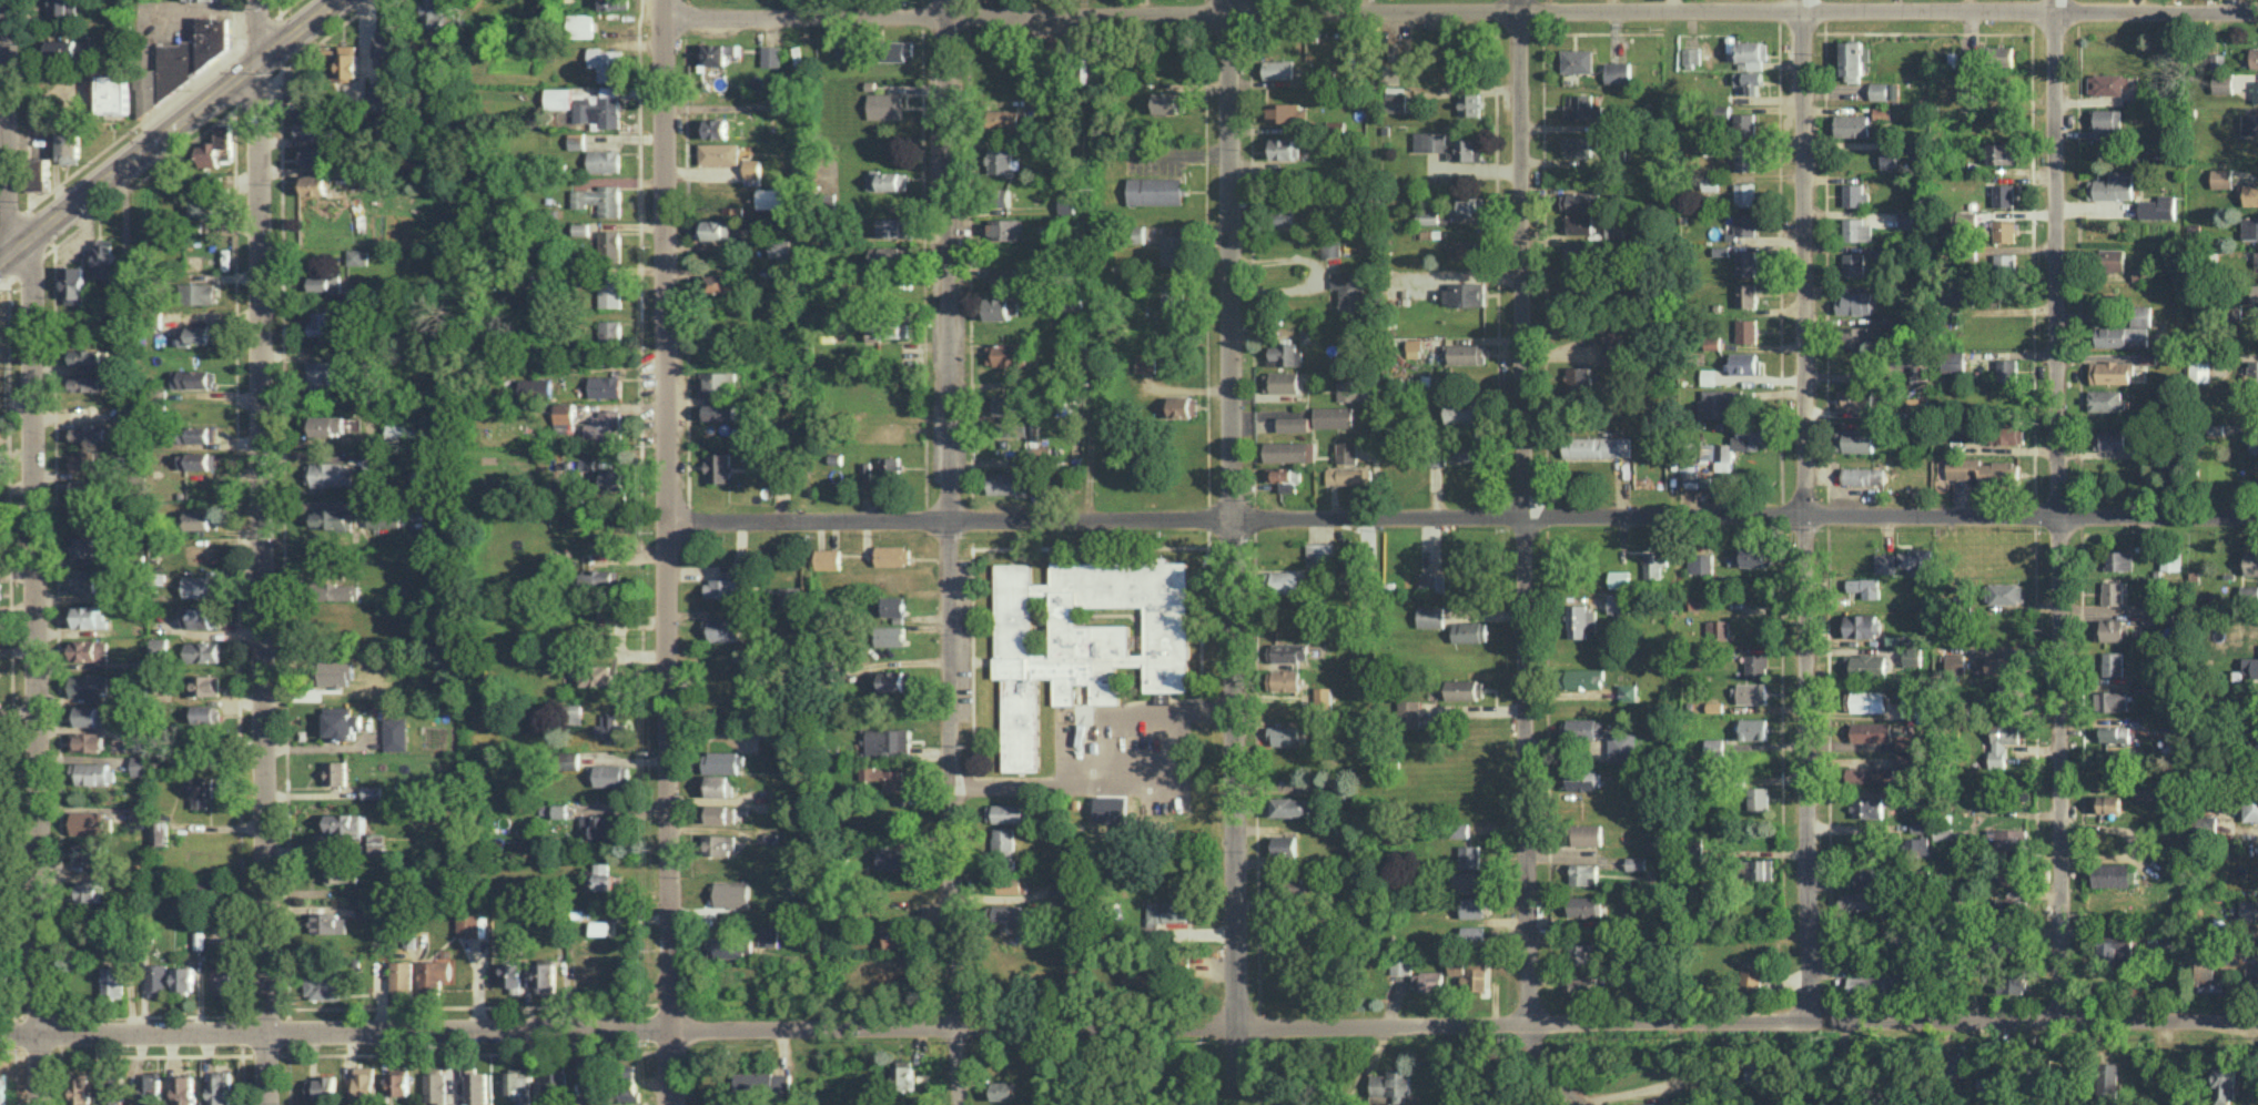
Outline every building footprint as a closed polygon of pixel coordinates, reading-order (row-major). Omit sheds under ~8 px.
[(76,15),(76,0),(49,0),(49,15),(76,15)] [(427,26),(446,26),(446,0),(444,0),(426,0),(427,26)] [(627,7),(627,0),(601,0),(601,8),(627,7)] [(594,13),(569,14),(569,37),(594,37),(594,13)] [(159,43),(160,100),(231,50),(231,27),(225,18),(218,23),(214,17),(200,17),(200,40),(183,40),(179,43),(159,43)] [(377,72),(396,72),(396,29),(377,29),(377,72)] [(1070,37),(1046,37),(1047,59),(1071,58),(1070,37)] [(90,40),(50,39),(50,57),(90,57),(90,40)] [(1748,69),(1763,70),(1763,59),(1768,59),(1768,42),(1736,41),(1736,61),(1748,61),(1748,69)] [(1412,42),(1389,43),(1389,58),(1412,58),(1412,42)] [(914,59),(914,43),(884,43),(884,59),(914,59)] [(1843,43),(1844,82),(1863,81),(1863,61),(1871,61),(1871,43),(1843,43)] [(340,77),(359,76),(358,44),(339,45),(340,77)] [(737,54),(737,44),(699,45),(699,64),(728,63),(727,54),(737,54)] [(836,58),(853,59),(853,44),(837,44),(836,58)] [(781,46),(763,45),(762,65),(781,66),(781,46)] [(598,66),(599,82),(620,81),(619,51),(603,51),(602,46),(589,46),(589,66),(598,66)] [(2013,66),(2013,46),(1996,46),(1997,66),(2013,66)] [(1701,63),(1700,47),(1683,47),(1684,64),(1701,63)] [(1562,49),(1562,72),(1593,72),(1593,49),(1562,49)] [(1948,66),(1958,66),(1958,52),(1948,52),(1948,66)] [(2226,72),(2226,53),(2210,53),(2210,72),(2226,72)] [(1294,59),(1264,60),(1265,79),(1294,78),(1294,59)] [(1605,62),(1606,83),(1631,82),(1630,62),(1605,62)] [(137,110),(156,110),(155,69),(137,70),(137,110)] [(1736,72),(1736,94),(1760,93),(1759,85),(1764,85),(1764,71),(1736,72)] [(293,90),(286,97),(297,110),(316,93),(298,74),(287,84),(293,90)] [(2123,94),(2123,84),(2129,84),(2129,74),(2088,74),(2088,94),(2123,94)] [(2233,74),(2213,75),(2214,94),(2234,93),(2233,74)] [(129,112),(129,75),(100,75),(100,112),(129,112)] [(1889,99),(1889,82),(1871,82),(1871,99),(1889,99)] [(1406,86),(1387,85),(1386,112),(1406,112),(1406,86)] [(574,103),(574,122),(598,121),(599,127),(620,127),(619,86),(601,86),(601,102),(574,103)] [(546,89),(546,108),(572,107),(571,88),(546,89)] [(1152,113),(1180,113),(1180,92),(1151,92),(1152,113)] [(868,118),(903,118),(903,93),(868,93),(868,118)] [(1481,115),(1481,93),(1460,93),(1460,115),(1481,115)] [(384,94),(369,94),(369,111),(384,111),(384,94)] [(1602,118),(1602,105),(1593,105),(1593,94),(1573,94),(1573,103),(1566,103),(1566,118),(1602,118)] [(1267,104),(1267,122),(1307,121),(1307,103),(1267,104)] [(1891,117),(1891,106),(1874,107),(1874,118),(1891,117)] [(1021,133),(1020,108),(991,109),(992,134),(1021,133)] [(2121,109),(2093,109),(2093,139),(2111,139),(2111,127),(2121,128),(2121,109)] [(1756,135),(1755,113),(1733,113),(1734,136),(1756,135)] [(2257,133),(2257,113),(2243,113),(2243,133),(2257,133)] [(1836,137),(1870,136),(1870,114),(1836,115),(1836,137)] [(728,137),(728,119),(701,119),(701,137),(728,137)] [(297,120),(296,139),(323,140),(323,121),(297,120)] [(217,122),(232,121),(232,150),(216,150),(217,122)] [(1414,151),(1446,151),(1446,131),(1414,131),(1414,151)] [(81,132),(59,133),(59,163),(81,162),(81,132)] [(569,148),(584,148),(584,137),(575,137),(575,133),(570,133),(569,148)] [(1564,156),(1597,157),(1597,136),(1565,135),(1564,156)] [(1295,158),(1295,138),(1268,138),(1268,158),(1295,158)] [(1476,138),(1456,138),(1456,143),(1448,143),(1448,160),(1477,160),(1476,138)] [(199,167),(218,166),(218,142),(199,143),(199,167)] [(739,143),(700,142),(700,164),(739,164),(739,143)] [(2016,143),(1989,143),(1989,164),(2016,163),(2016,143)] [(1013,146),(989,146),(989,174),(1013,174),(1013,146)] [(326,165),(326,147),(299,147),(299,165),(326,165)] [(1755,170),(1755,148),(1735,148),(1735,171),(1755,170)] [(1897,168),(1898,148),(1882,148),(1881,167),(1897,168)] [(589,172),(620,171),(619,149),(588,150),(589,172)] [(50,189),(49,158),(31,159),(32,190),(50,189)] [(761,159),(745,158),(744,177),(746,177),(746,184),(760,184),(761,159)] [(2232,168),(2212,169),(2212,188),(2233,188),(2232,168)] [(907,190),(907,170),(868,171),(868,190),(907,190)] [(2134,170),(2110,170),(2110,180),(2090,180),(2089,198),(2134,199),(2134,170)] [(298,175),(299,194),(330,194),(330,174),(298,175)] [(1183,203),(1183,177),(1128,177),(1129,204),(1183,203)] [(1755,183),(1735,183),(1736,206),(1756,206),(1755,183)] [(1844,183),(1843,206),(1867,206),(1867,193),(1864,193),(1864,183),(1844,183)] [(2014,206),(2014,184),(1994,183),(1994,206),(2014,206)] [(572,207),(588,207),(588,202),(599,202),(599,216),(620,216),(621,184),(600,184),(600,189),(572,189),(572,207)] [(2245,184),(2245,205),(2257,205),(2257,184),(2245,184)] [(784,188),(756,188),(756,208),(785,207),(784,188)] [(1011,188),(991,188),(992,207),(1012,206),(1011,188)] [(1562,210),(1600,211),(1601,192),(1562,192),(1562,210)] [(1486,213),(1485,195),(1460,196),(1460,201),(1449,202),(1450,214),(1486,213)] [(2175,218),(2175,195),(2159,195),(2159,200),(2140,200),(2140,218),(2175,218)] [(1075,213),(1075,196),(1059,197),(1060,213),(1075,213)] [(221,199),(192,200),(193,216),(221,215),(221,199)] [(1277,223),(1294,223),(1293,208),(1276,208),(1277,223)] [(1439,224),(1440,209),(1418,209),(1418,223),(1439,224)] [(1901,229),(1921,228),(1921,209),(1901,210),(1901,229)] [(1976,210),(1957,210),(1957,228),(1976,228),(1976,210)] [(1756,213),(1735,213),(1735,232),(1727,232),(1727,237),(1756,237),(1756,213)] [(1592,233),(1593,214),(1566,214),(1566,233),(1592,233)] [(2242,217),(2243,240),(2257,239),(2257,216),(2242,217)] [(879,237),(908,237),(907,217),(879,218),(879,237)] [(1872,240),(1872,224),(1864,224),(1864,217),(1844,217),(1844,240),(1872,240)] [(989,219),(990,238),(1022,238),(1022,218),(989,219)] [(1995,242),(2016,242),(2016,218),(1994,218),(1995,242)] [(732,227),(732,220),(699,219),(698,238),(741,239),(742,227),(732,227)] [(573,234),(589,235),(589,223),(573,222),(573,234)] [(1607,237),(1625,237),(1625,223),(1607,223),(1607,237)] [(620,230),(599,230),(599,262),(620,261),(620,230)] [(1185,233),(1161,234),(1162,265),(1185,265),(1185,233)] [(115,238),(96,239),(97,279),(116,279),(115,238)] [(770,257),(791,257),(791,239),(770,240),(770,257)] [(1339,240),(1323,240),(1322,256),(1339,257),(1339,240)] [(1448,259),(1485,257),(1484,240),(1448,242),(1448,259)] [(1564,261),(1594,261),(1594,241),(1564,241),(1564,261)] [(1714,255),(1729,254),(1729,245),(1714,246),(1714,255)] [(906,246),(870,246),(870,264),(906,264),(906,246)] [(367,249),(347,248),(347,264),(367,264),(367,249)] [(2124,248),(2099,249),(2100,271),(2125,270),(2124,248)] [(1737,275),(1756,275),(1756,251),(1737,251),(1737,275)] [(1844,275),(1865,275),(1864,252),(1844,253),(1844,275)] [(2016,253),(1995,254),(1995,273),(2017,273),(2016,253)] [(85,297),(86,266),(65,266),(65,297),(85,297)] [(774,285),(790,285),(790,268),(774,268),(774,285)] [(990,289),(1015,290),(1015,269),(991,268),(990,289)] [(2133,280),(2150,280),(2150,268),(2133,268),(2133,280)] [(1331,288),(1340,288),(1340,314),(1364,314),(1364,271),(1332,271),(1331,288)] [(706,275),(707,292),(740,291),(740,280),(728,280),(728,274),(706,275)] [(600,306),(621,307),(621,275),(600,275),(600,306)] [(311,276),(311,290),(331,290),(331,276),(311,276)] [(1565,294),(1585,292),(1583,277),(1564,280),(1565,294)] [(1163,312),(1184,311),(1183,279),(1162,280),(1163,312)] [(1449,283),(1450,306),(1486,305),(1485,282),(1449,283)] [(1737,307),(1757,307),(1757,282),(1737,283),(1737,307)] [(215,303),(215,283),(181,283),(182,303),(215,303)] [(2246,284),(2245,302),(2257,302),(2257,284),(2246,284)] [(1959,295),(1950,295),(1950,301),(1963,301),(1963,306),(1981,305),(1981,291),(1959,292),(1959,295)] [(1875,292),(1839,292),(1839,313),(1874,313),(1875,292)] [(1011,319),(1011,298),(988,297),(987,319),(1011,319)] [(2133,325),(2151,325),(2151,304),(2133,305),(2133,325)] [(111,326),(123,326),(122,308),(111,308),(111,326)] [(313,310),(313,335),(336,335),(336,311),(313,310)] [(878,337),(908,337),(908,318),(871,318),(871,331),(878,330),(878,337)] [(1757,342),(1756,318),(1737,318),(1737,342),(1757,342)] [(621,320),(600,319),(599,342),(621,343),(621,320)] [(180,326),(181,344),(212,344),(211,325),(180,326)] [(1302,343),(1317,342),(1317,325),(1301,326),(1302,343)] [(1870,347),(1869,325),(1843,326),(1844,348),(1870,347)] [(2148,326),(2097,327),(2097,346),(2148,346),(2148,326)] [(1620,331),(1603,331),(1603,366),(1621,365),(1620,331)] [(1422,338),(1407,339),(1407,357),(1422,356),(1422,338)] [(986,344),(987,366),(1026,365),(1025,343),(986,344)] [(1486,344),(1447,343),(1446,363),(1486,363),(1486,344)] [(1270,364),(1303,365),(1303,346),(1271,345),(1270,364)] [(74,363),(111,364),(111,349),(74,349),(74,363)] [(1942,353),(1943,372),(1966,371),(1964,351),(1942,353)] [(1757,374),(1757,352),(1731,353),(1732,375),(1757,374)] [(1155,371),(1155,353),(1136,353),(1136,372),(1155,371)] [(2156,363),(2156,353),(2142,354),(2142,363),(2156,363)] [(2210,381),(2210,356),(2189,357),(2190,382),(2210,381)] [(1925,384),(1926,359),(1911,358),(1911,383),(1925,384)] [(1997,382),(2017,381),(2017,359),(1997,359),(1997,382)] [(329,389),(329,360),(307,360),(308,390),(329,389)] [(2250,360),(2251,382),(2257,382),(2257,360),(2250,360)] [(2130,383),(2130,361),(2091,361),(2091,383),(2130,383)] [(1567,387),(1592,388),(1592,367),(1568,367),(1567,387)] [(1716,384),(1716,369),(1702,368),(1701,384),(1716,384)] [(173,370),(172,387),(213,388),(214,370),(173,370)] [(701,394),(737,393),(737,371),(701,371),(701,394)] [(1299,372),(1265,371),(1264,392),(1299,393),(1299,372)] [(74,391),(107,391),(107,376),(75,375),(74,391)] [(621,397),(621,376),(590,375),(590,396),(621,397)] [(520,395),(550,396),(551,379),(521,378),(520,395)] [(1358,402),(1359,380),(1338,380),(1338,402),(1358,402)] [(1838,388),(1838,408),(1874,409),(1874,389),(1838,388)] [(1727,419),(1727,401),(1742,401),(1742,389),(1703,389),(1703,399),(1698,399),(1697,418),(1727,419)] [(2089,410),(2123,411),(2123,390),(2089,389),(2089,410)] [(1017,394),(993,394),(993,414),(1016,414),(1017,394)] [(1197,396),(1169,396),(1169,417),(1198,416),(1197,396)] [(1923,396),(1908,396),(1909,418),(1924,418),(1923,396)] [(1479,424),(1479,399),(1447,398),(1447,424),(1479,424)] [(573,403),(555,403),(555,432),(574,432),(573,403)] [(738,404),(700,404),(700,419),(738,419),(738,404)] [(1353,427),(1352,406),(1313,406),(1314,427),(1353,427)] [(622,410),(597,410),(597,423),(585,423),(585,441),(621,442),(622,410)] [(346,434),(346,415),(306,416),(307,434),(346,434)] [(1309,431),(1309,416),(1277,417),(1278,431),(1309,431)] [(75,442),(112,441),(112,425),(98,425),(98,422),(84,422),(84,427),(75,427),(75,442)] [(1991,444),(2023,445),(2024,424),(1991,422),(1991,444)] [(418,424),(387,424),(387,442),(418,443),(418,424)] [(1003,426),(1003,437),(1027,436),(1026,425),(1003,426)] [(1733,449),(1760,450),(1761,439),(1766,440),(1766,426),(1734,425),(1733,449)] [(217,426),(182,426),(182,443),(217,442),(217,426)] [(1874,429),(1836,429),(1836,452),(1874,452),(1874,429)] [(2125,450),(2125,429),(2100,429),(2100,450),(2125,450)] [(2257,454),(2257,430),(2248,430),(2249,454),(2257,454)] [(1565,457),(1631,456),(1631,436),(1564,438),(1565,457)] [(1265,441),(1264,460),(1315,461),(1315,442),(1265,441)] [(1337,462),(1357,463),(1358,442),(1338,441),(1337,462)] [(1480,460),(1480,443),(1448,444),(1448,461),(1480,460)] [(1716,470),(1731,470),(1732,443),(1705,443),(1705,459),(1716,459),(1716,470)] [(75,470),(101,470),(101,450),(76,450),(75,470)] [(217,452),(182,453),(182,469),(217,469),(217,452)] [(708,482),(731,482),(730,452),(707,452),(708,482)] [(364,453),(364,472),(385,472),(386,453),(364,453)] [(900,477),(899,456),(880,457),(880,478),(900,477)] [(1980,485),(2019,484),(2019,461),(1981,462),(1980,457),(1947,457),(1947,479),(1980,479),(1980,485)] [(870,461),(860,461),(860,478),(870,478),(870,461)] [(307,485),(352,485),(352,474),(347,474),(348,462),(307,462),(307,485)] [(1300,466),(1267,467),(1267,481),(1301,480),(1300,466)] [(1871,484),(1872,467),(1845,466),(1844,483),(1871,484)] [(1327,484),(1371,483),(1371,467),(1327,468),(1327,484)] [(604,488),(626,488),(626,469),(604,469),(604,488)] [(988,493),(1025,492),(1024,472),(987,473),(988,493)] [(106,479),(71,479),(71,497),(106,497),(106,479)] [(1297,492),(1296,481),(1280,482),(1280,492),(1297,492)] [(90,523),(90,504),(71,504),(71,523),(90,523)] [(315,509),(314,528),(352,528),(352,510),(315,509)] [(213,510),(182,510),(182,529),(213,529),(213,510)] [(97,537),(73,536),(73,556),(107,557),(107,541),(97,541),(97,537)] [(1332,542),(1305,543),(1306,565),(1333,564),(1332,542)] [(876,564),(910,564),(910,546),(876,545),(876,564)] [(1766,547),(1739,547),(1739,566),(1766,566),(1766,547)] [(1931,575),(1932,548),(1914,548),(1914,553),(1899,552),(1899,566),(1914,566),(1914,574),(1931,575)] [(840,549),(815,549),(815,569),(840,569),(840,549)] [(2106,569),(2106,550),(2125,550),(2125,555),(2133,555),(2133,569),(2106,569)] [(2246,575),(2257,575),(2257,550),(2245,550),(2246,575)] [(1713,553),(1689,552),(1688,572),(1713,573),(1713,553)] [(1661,578),(1661,565),(1668,565),(1668,553),(1644,553),(1644,578),(1661,578)] [(1876,573),(1895,573),(1895,553),(1876,553),(1876,573)] [(1457,574),(1468,574),(1468,556),(1458,556),(1457,574)] [(2180,570),(2180,556),(2161,556),(2161,570),(2180,570)] [(1003,771),(1040,770),(1038,677),(1053,677),(1054,704),(1074,704),(1074,683),(1090,683),(1091,704),(1118,703),(1117,665),(1144,665),(1145,691),(1189,690),(1186,561),(1050,564),(1051,583),(1031,583),(1031,563),(994,563),(996,677),(1001,677),(1003,771)] [(97,591),(98,581),(105,581),(106,569),(74,568),(73,590),(97,591)] [(1609,569),(1609,587),(1630,587),(1630,569),(1609,569)] [(618,570),(584,571),(584,588),(619,587),(618,570)] [(1301,570),(1270,570),(1270,592),(1301,592),(1301,570)] [(1419,571),(1420,591),(1445,590),(1445,572),(1431,574),(1430,571),(1419,571)] [(185,597),(219,596),(219,575),(185,575),(185,597)] [(706,597),(749,597),(749,578),(705,578),(706,597)] [(1880,578),(1848,578),(1848,590),(1863,590),(1863,598),(1880,598),(1880,578)] [(2147,597),(2157,597),(2158,580),(2148,579),(2147,597)] [(2102,580),(2102,605),(2122,605),(2123,580),(2102,580)] [(319,599),(354,599),(354,583),(319,583),(319,599)] [(2024,603),(2024,583),(1988,583),(1987,603),(2024,603)] [(2240,602),(2257,602),(2257,586),(2240,585),(2240,602)] [(801,586),(780,587),(780,606),(801,605),(801,586)] [(1608,592),(1609,612),(1629,612),(1629,592),(1608,592)] [(905,597),(882,596),(882,616),(905,616),(905,597)] [(1568,604),(1568,628),(1569,628),(1569,637),(1587,637),(1587,631),(1597,631),(1597,610),(1587,610),(1587,605),(1568,604)] [(71,627),(109,627),(108,613),(101,613),(101,605),(70,606),(71,627)] [(1418,606),(1418,627),(1444,627),(1444,606),(1418,606)] [(184,608),(185,627),(220,627),(220,607),(184,608)] [(621,625),(621,611),(598,611),(597,624),(621,625)] [(2141,612),(2141,624),(2155,624),(2155,612),(2141,612)] [(1846,637),(1879,638),(1880,615),(1847,613),(1846,637)] [(711,640),(740,641),(741,618),(704,617),(704,632),(711,632),(711,640)] [(2095,625),(2096,639),(2102,638),(2102,641),(2124,640),(2124,633),(2128,633),(2128,622),(2124,622),(2123,618),(2100,619),(2100,624),(2095,625)] [(1452,621),(1454,641),(1481,640),(1481,639),(1487,639),(1486,622),(1481,622),(1481,620),(1460,621),(1458,621),(1452,621)] [(1729,620),(1707,620),(1708,635),(1730,634),(1729,620)] [(905,645),(905,625),(875,625),(875,645),(905,645)] [(151,657),(169,658),(169,637),(151,637),(151,657)] [(108,639),(71,640),(72,661),(109,660),(108,639)] [(220,661),(219,640),(188,641),(188,661),(220,661)] [(1308,661),(1308,643),(1268,642),(1268,660),(1308,661)] [(2102,651),(2102,675),(2122,675),(2122,651),(2102,651)] [(1746,653),(1746,677),(1766,677),(1766,667),(1769,667),(1769,655),(1746,653)] [(1887,675),(1888,655),(1846,654),(1846,674),(1887,675)] [(1965,654),(1946,654),(1947,672),(1966,672),(1965,654)] [(2017,657),(1981,656),(1981,673),(2017,674),(2017,657)] [(2244,671),(2252,671),(2252,677),(2257,677),(2257,658),(2244,658),(2244,671)] [(583,686),(617,686),(617,665),(583,665),(583,686)] [(1567,669),(1567,688),(1602,688),(1602,679),(1606,679),(1606,668),(1567,669)] [(882,691),(910,690),(910,670),(881,671),(882,691)] [(1301,670),(1268,670),(1268,690),(1301,690),(1301,670)] [(108,674),(71,675),(72,696),(109,695),(108,674)] [(220,675),(194,675),(194,686),(188,686),(188,696),(220,696),(220,675)] [(1440,685),(1440,693),(1446,693),(1446,699),(1478,699),(1478,697),(1484,697),(1484,681),(1477,681),(1477,679),(1447,679),(1447,685),(1440,685)] [(1620,683),(1620,700),(1637,700),(1637,682),(1620,683)] [(1739,682),(1739,687),(1733,688),(1733,695),(1739,693),(1739,702),(1766,702),(1766,696),(1770,696),(1770,689),(1766,689),(1766,682),(1739,682)] [(2015,686),(1995,685),(1994,707),(2015,708),(2015,686)] [(1331,686),(1315,686),(1315,706),(1331,705),(1331,686)] [(1847,692),(1847,709),(1853,709),(1853,711),(1886,712),(1886,690),(1853,690),(1853,692),(1847,692)] [(2093,691),(2094,709),(2102,709),(2102,711),(2127,710),(2127,690),(2093,691)] [(1904,698),(1904,716),(1921,716),(1921,698),(1904,698)] [(1420,700),(1419,727),(1397,726),(1397,699),(1420,700)] [(1707,701),(1707,711),(1723,711),(1723,701),(1707,701)] [(583,703),(567,703),(567,723),(583,723),(583,703)] [(219,704),(192,705),(192,722),(220,721),(219,704)] [(101,725),(101,706),(72,706),(72,725),(101,725)] [(354,738),(354,731),(362,731),(362,714),(353,715),(353,706),(325,706),(325,738),(354,738)] [(626,723),(617,723),(617,712),(606,713),(607,723),(597,724),(597,736),(608,736),(608,743),(626,743),(626,723)] [(385,750),(408,750),(408,716),(384,717),(385,750)] [(1562,721),(1563,736),(1567,736),(1567,737),(1597,737),(1597,734),(1604,734),(1604,721),(1597,721),(1597,718),(1568,719),(1568,721),(1562,721)] [(1741,719),(1742,736),(1739,736),(1739,739),(1768,739),(1768,731),(1771,731),(1771,726),(1768,726),(1768,719),(1741,719)] [(1989,750),(1989,767),(2005,767),(2004,741),(2018,741),(2018,720),(1992,721),(1992,750),(1989,750)] [(1853,722),(1853,741),(1893,741),(1893,722),(1853,722)] [(1271,745),(1298,745),(1297,725),(1270,726),(1271,745)] [(2100,727),(2102,742),(2129,742),(2129,727),(2100,727)] [(867,753),(910,753),(909,728),(867,729),(867,753)] [(71,751),(105,750),(105,732),(71,733),(71,751)] [(1610,732),(1610,761),(1637,761),(1637,732),(1610,732)] [(1705,738),(1705,754),(1724,754),(1724,738),(1705,738)] [(1897,739),(1897,750),(1914,749),(1914,738),(1897,739)] [(737,750),(703,751),(704,772),(738,771),(737,750)] [(579,752),(563,751),(562,768),(579,768),(579,752)] [(1897,752),(1897,768),(1915,768),(1915,752),(1897,752)] [(131,756),(132,775),(148,775),(147,755),(131,756)] [(326,785),(347,784),(347,760),(326,761),(326,785)] [(113,762),(77,762),(77,784),(112,784),(113,762)] [(596,786),(630,785),(630,764),(596,765),(596,786)] [(1895,766),(1895,780),(1842,781),(1842,767),(1895,766)] [(904,768),(860,767),(860,779),(884,779),(884,792),(903,792),(904,768)] [(1563,772),(1565,787),(1568,787),(1568,789),(1597,788),(1597,784),(1600,784),(1600,773),(1597,773),(1597,770),(1569,770),(1568,772),(1563,772)] [(703,774),(703,796),(735,796),(735,775),(703,774)] [(192,790),(193,808),(207,807),(207,797),(221,797),(221,776),(187,777),(187,790),(192,790)] [(363,798),(382,798),(382,785),(363,785),(363,798)] [(1769,786),(1749,787),(1750,810),(1770,809),(1769,786)] [(2151,800),(2151,788),(2136,788),(2135,799),(2151,800)] [(2093,795),(2093,813),(2122,813),(2121,795),(2093,795)] [(2257,820),(2257,796),(2243,797),(2244,821),(2257,820)] [(1273,816),(1311,815),(1311,797),(1272,797),(1273,816)] [(1884,817),(1884,797),(1852,797),(1853,818),(1884,817)] [(567,804),(541,803),(541,814),(567,815),(567,804)] [(988,804),(988,822),(1026,821),(1026,803),(988,804)] [(736,805),(703,804),(703,823),(736,823),(736,805)] [(72,834),(107,833),(107,811),(71,811),(72,834)] [(327,813),(326,835),(361,836),(361,813),(327,813)] [(592,837),(612,837),(612,815),(581,816),(581,827),(592,827),(592,837)] [(2216,815),(2201,816),(2202,830),(2217,829),(2216,815)] [(150,844),(166,844),(167,820),(151,820),(150,844)] [(1469,823),(1446,822),(1446,836),(1468,837),(1469,823)] [(1928,822),(1913,822),(1913,831),(1928,831),(1928,822)] [(1603,844),(1602,823),(1573,825),(1574,846),(1603,844)] [(2177,840),(2177,823),(2160,823),(2161,840),(2177,840)] [(1935,840),(1953,839),(1953,826),(1935,827),(1935,840)] [(1014,827),(993,827),(993,850),(1014,849),(1014,827)] [(2028,849),(2028,829),(1996,828),(1996,849),(2028,849)] [(384,848),(384,833),(368,833),(368,849),(384,848)] [(729,857),(730,847),(735,847),(735,835),(706,834),(705,856),(729,857)] [(1296,835),(1273,835),(1274,854),(1296,854),(1296,835)] [(1930,837),(1906,836),(1905,852),(1929,853),(1930,837)] [(100,861),(99,842),(72,842),(72,862),(100,861)] [(1479,845),(1459,845),(1460,868),(1479,867),(1479,845)] [(913,849),(877,849),(877,869),(913,869),(913,849)] [(1645,856),(1626,857),(1627,870),(1646,869),(1645,856)] [(1774,879),(1774,859),(1748,859),(1748,878),(1774,879)] [(327,861),(327,882),(356,881),(355,860),(327,861)] [(2021,861),(2000,862),(2000,885),(2021,885),(2021,861)] [(613,889),(613,873),(608,873),(608,862),(594,862),(594,874),(587,874),(587,889),(613,889)] [(1590,884),(1590,876),(1598,876),(1598,864),(1571,863),(1571,884),(1590,884)] [(1875,879),(1875,863),(1853,863),(1853,879),(1875,879)] [(2130,886),(2130,863),(2093,863),(2093,886),(2130,886)] [(1454,871),(1455,892),(1484,892),(1483,871),(1454,871)] [(988,875),(989,893),(1027,892),(1026,874),(988,875)] [(101,902),(101,881),(76,881),(76,901),(101,902)] [(749,907),(749,881),(715,881),(715,906),(749,907)] [(1877,910),(1877,892),(1841,891),(1840,908),(1877,910)] [(1484,896),(1459,897),(1459,917),(1484,916),(1484,896)] [(1600,896),(1568,896),(1568,916),(1601,915),(1600,896)] [(1999,912),(2020,913),(2021,899),(2000,898),(1999,912)] [(2240,899),(2240,920),(2257,920),(2257,900),(2240,899)] [(1188,922),(1188,900),(1147,901),(1147,923),(1188,922)] [(373,905),(356,905),(356,918),(373,918),(373,905)] [(994,905),(994,922),(1029,922),(1029,905),(994,905)] [(478,935),(477,910),(456,911),(457,936),(478,935)] [(346,933),(346,914),(311,913),(311,932),(346,933)] [(610,934),(610,921),(591,921),(591,934),(610,934)] [(778,925),(761,925),(761,946),(778,946),(778,925)] [(907,947),(908,926),(882,925),(881,947),(907,947)] [(1461,926),(1461,943),(1485,942),(1485,925),(1461,926)] [(204,948),(203,932),(195,933),(195,948),(204,948)] [(2182,932),(2160,933),(2161,950),(2183,949),(2182,932)] [(2134,958),(2133,934),(2100,935),(2100,959),(2134,958)] [(715,956),(742,957),(742,939),(715,938),(715,956)] [(1591,943),(1569,942),(1569,962),(1589,963),(1591,943)] [(2194,978),(2213,978),(2214,953),(2195,953),(2194,978)] [(2246,974),(2257,975),(2257,955),(2256,955),(2255,965),(2247,965),(2246,974)] [(1389,974),(1409,974),(1409,956),(1389,956),(1389,974)] [(420,959),(420,996),(442,995),(441,983),(453,982),(453,958),(420,959)] [(1448,975),(1461,975),(1461,990),(1488,990),(1487,958),(1448,959),(1448,975)] [(391,961),(392,996),(413,996),(413,960),(391,961)] [(555,962),(535,963),(536,993),(556,993),(555,962)] [(169,995),(168,963),(147,964),(148,995),(169,995)] [(522,986),(522,963),(503,963),(503,987),(522,986)] [(1761,985),(1760,963),(1741,963),(1741,986),(1761,985)] [(213,997),(233,996),(232,965),(213,965),(213,997)] [(103,967),(102,997),(124,997),(125,967),(103,967)] [(174,967),(174,990),(195,990),(195,967),(174,967)] [(341,972),(306,971),(306,997),(340,998),(341,972)] [(1442,971),(1412,971),(1413,991),(1442,991),(1442,971)] [(2023,993),(2024,975),(1998,974),(1998,992),(2023,993)] [(1596,975),(1567,975),(1567,995),(1597,995),(1596,975)] [(1884,976),(1845,975),(1844,991),(1884,992),(1884,976)] [(894,1090),(914,1090),(913,1060),(894,1060),(894,1090)] [(1745,1081),(1765,1082),(1765,1062),(1746,1062),(1745,1081)] [(2115,1062),(2098,1062),(2099,1103),(2116,1103),(2115,1062)] [(623,1077),(635,1077),(635,1063),(623,1063),(623,1077)] [(350,1104),(359,1104),(359,1102),(376,1101),(375,1066),(356,1066),(357,1089),(350,1089),(350,1104)] [(602,1066),(583,1067),(583,1092),(592,1092),(593,1104),(603,1104),(602,1066)] [(466,1103),(487,1103),(487,1072),(476,1072),(476,1067),(465,1068),(466,1103)] [(2213,1067),(2212,1104),(2233,1104),(2234,1067),(2213,1067)] [(1388,1069),(1388,1074),(1370,1074),(1370,1100),(1390,1100),(1390,1104),(1410,1104),(1410,1069),(1388,1069)] [(391,1095),(409,1095),(409,1070),(390,1070),(391,1095)] [(556,1101),(555,1090),(566,1089),(565,1071),(543,1072),(545,1102),(556,1101)] [(144,1100),(161,1101),(162,1073),(145,1072),(144,1100)] [(447,1101),(446,1072),(424,1073),(425,1101),(447,1101)] [(529,1072),(503,1072),(503,1100),(516,1099),(516,1104),(529,1104),(529,1072)] [(0,1073),(0,1104),(7,1104),(8,1073),(0,1073)] [(92,1073),(74,1073),(73,1104),(91,1104),(92,1073)] [(790,1073),(737,1073),(737,1094),(790,1095),(790,1073)] [(123,1103),(123,1076),(104,1075),(104,1103),(123,1103)] [(177,1104),(196,1104),(195,1075),(177,1076),(177,1104)] [(232,1075),(213,1076),(213,1087),(210,1087),(210,1099),(201,1100),(201,1104),(232,1104),(232,1075)] [(336,1075),(321,1075),(321,1079),(307,1080),(307,1097),(336,1097),(336,1075)] [(1977,1076),(1978,1098),(2001,1098),(2001,1076),(1977,1076)] [(1014,1100),(1013,1080),(987,1081),(988,1100),(1014,1100)] [(623,1085),(624,1101),(639,1101),(638,1085),(623,1085)]
